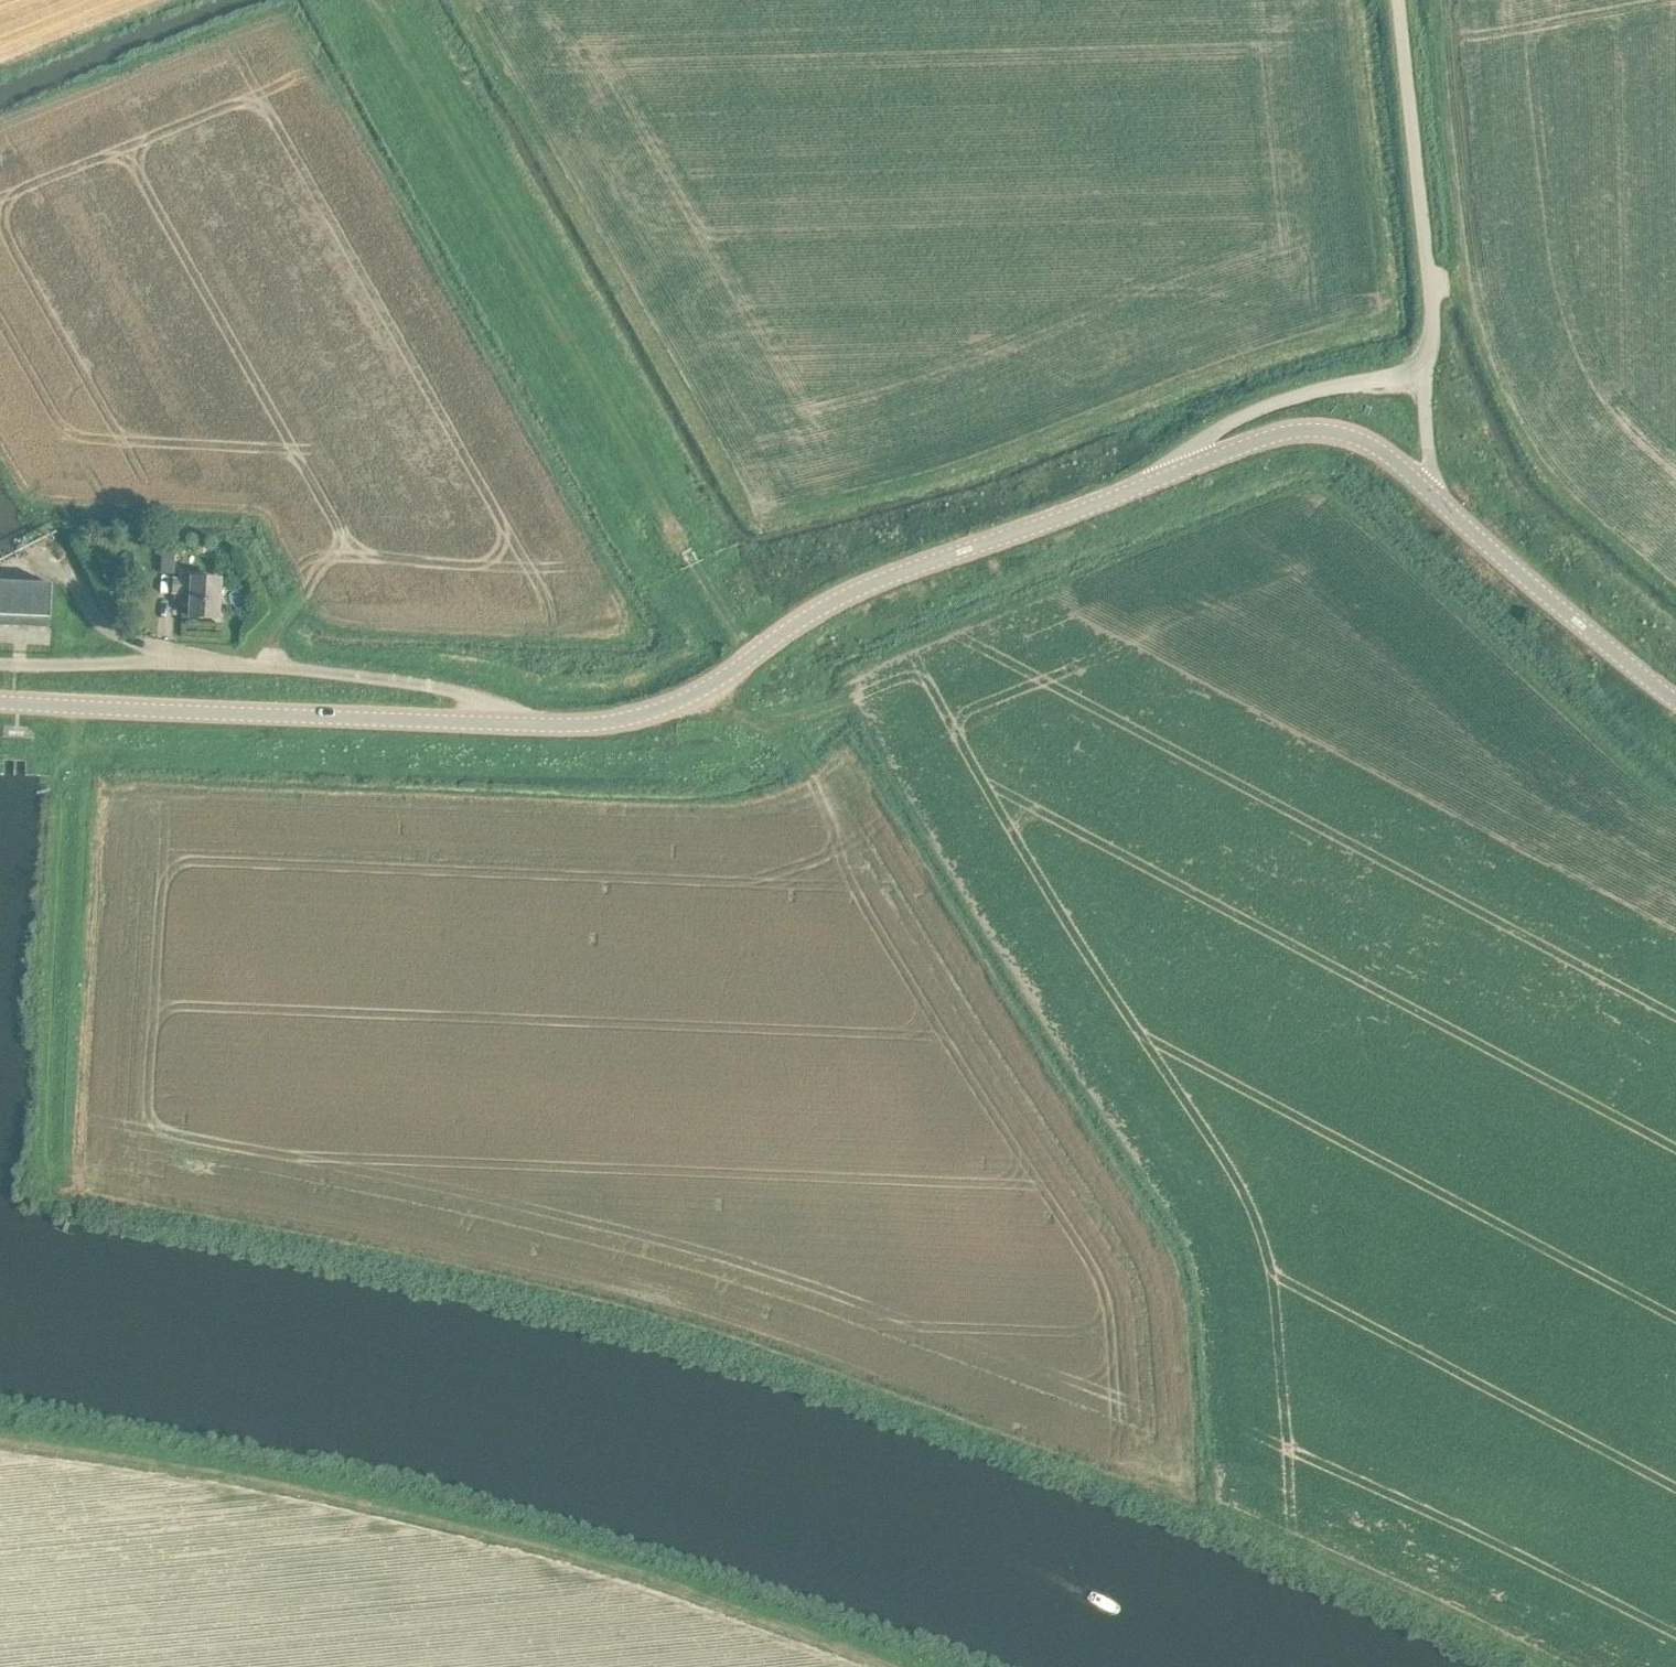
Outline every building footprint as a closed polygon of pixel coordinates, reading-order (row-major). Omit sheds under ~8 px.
[(219,619),(221,581),(192,579),(192,581),(174,580),(174,592),(191,593),(190,617),(219,619)] [(51,612),(52,584),(0,582),(0,626),(48,628),(49,618),(50,618),(51,612)]
